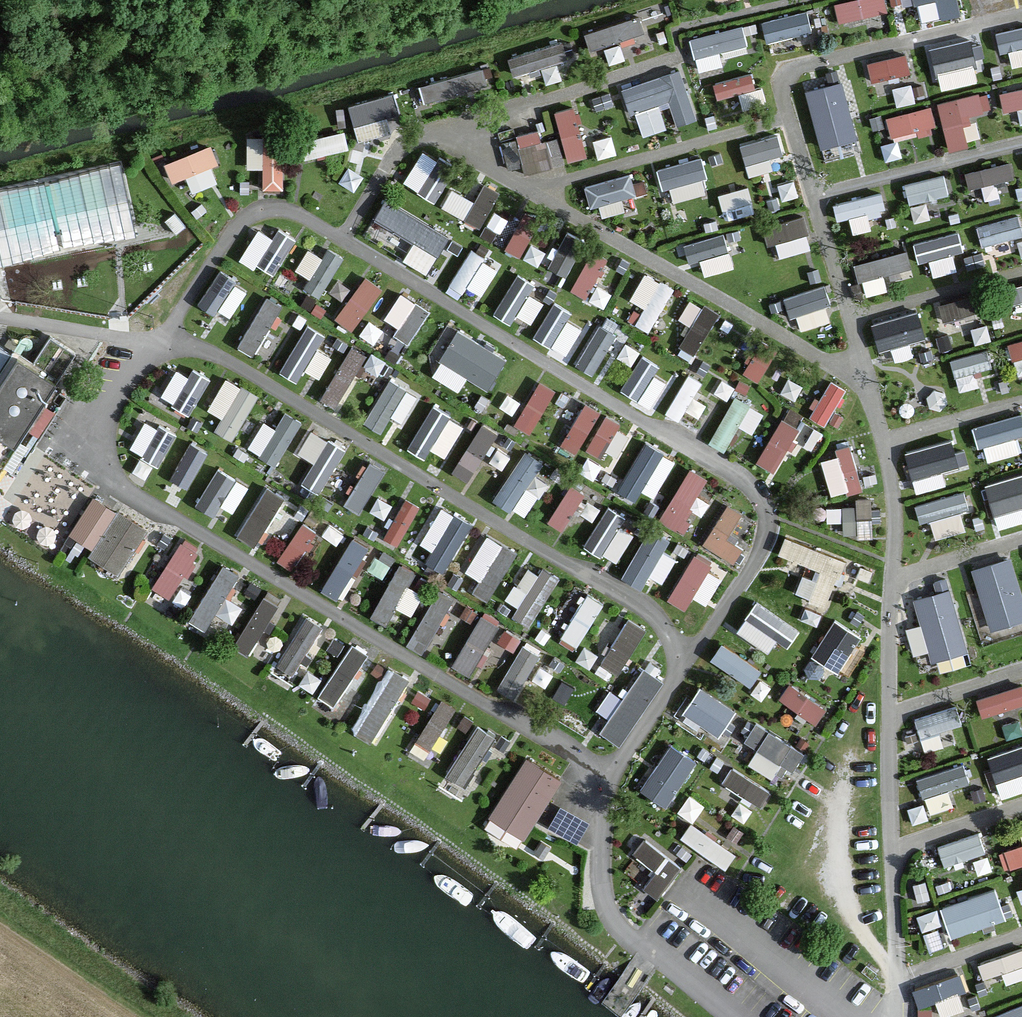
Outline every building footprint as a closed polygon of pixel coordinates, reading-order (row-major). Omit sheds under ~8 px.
[(837,12),(888,7),(887,0),(836,0),(837,12)] [(921,16),(965,5),(964,0),(917,0),(921,16)] [(763,15),(769,37),(814,24),(808,3),(763,15)] [(590,45),(647,25),(641,8),(584,28),(590,45)] [(691,29),(698,65),(724,60),(722,46),(749,41),(745,19),(691,29)] [(510,47),(513,65),(567,55),(564,38),(510,47)] [(484,60),(420,78),(425,99),(490,81),(484,60)] [(683,62),(625,79),(640,131),(673,122),(673,120),(698,113),(683,62)] [(753,69),(715,74),(717,89),(755,84),(753,69)] [(845,72),(807,80),(819,141),(858,133),(845,72)] [(1021,102),(1021,80),(999,85),(1004,106),(1021,102)] [(386,108),(401,104),(396,84),(348,98),(358,135),(391,126),(386,108)] [(946,145),(970,142),(966,108),(990,105),(988,87),(940,92),(946,145)] [(920,130),(938,125),(930,97),(885,110),(891,130),(918,122),(920,130)] [(553,106),(570,157),(591,150),(574,99),(553,106)] [(559,160),(547,119),(516,128),(528,169),(559,160)] [(303,154),(350,144),(346,126),(299,136),(303,154)] [(741,137),(747,163),(786,154),(780,128),(741,137)] [(286,187),(287,133),(249,132),(248,165),(263,166),(263,186),(286,187)] [(172,176),(188,170),(194,186),(218,178),(211,159),(219,156),(212,137),(164,155),(172,176)] [(436,197),(457,163),(425,142),(403,177),(436,197)] [(673,199),(712,187),(701,149),(662,161),(673,199)] [(970,183),(1015,171),(1011,154),(965,165),(970,183)] [(632,166),(585,180),(591,201),(638,187),(632,166)] [(944,167),(904,179),(911,200),(951,188),(944,167)] [(483,176),(467,218),(483,224),(499,182),(483,176)] [(454,181),(442,203),(463,214),(475,193),(454,181)] [(725,215),(754,211),(751,182),(721,186),(725,215)] [(874,222),(871,212),(888,206),(881,184),(839,196),(849,230),(874,222)] [(375,211),(442,243),(451,225),(384,193),(375,211)] [(527,204),(505,242),(522,252),(543,213),(527,204)] [(805,208),(768,218),(778,253),(814,243),(805,208)] [(1021,231),(1021,211),(979,218),(982,238),(1021,231)] [(369,225),(406,246),(413,233),(376,212),(369,225)] [(295,237),(262,217),(240,252),(273,272),(295,237)] [(569,268),(586,235),(565,224),(548,258),(569,268)] [(954,248),(965,245),(959,224),(915,236),(920,257),(932,254),(936,271),(958,265),(954,248)] [(685,240),(691,256),(701,252),(708,272),(737,261),(723,226),(685,240)] [(431,264),(436,240),(411,235),(406,258),(431,264)] [(307,242),(297,264),(312,271),(323,248),(307,242)] [(324,293),(344,249),(327,242),(307,285),(324,293)] [(571,283),(587,292),(611,252),(595,243),(571,283)] [(857,255),(867,292),(890,287),(885,267),(911,260),(907,243),(857,255)] [(453,273),(480,293),(501,263),(474,244),(453,273)] [(227,314),(250,284),(222,263),(200,292),(227,314)] [(646,300),(635,319),(651,328),(676,281),(645,264),(630,292),(646,300)] [(517,266),(494,307),(512,317),(517,307),(532,316),(544,295),(530,288),(537,277),(517,266)] [(353,324),(384,282),(366,268),(334,310),(353,324)] [(827,280),(786,288),(790,308),(831,299),(827,280)] [(399,286),(387,312),(400,318),(395,329),(413,337),(430,300),(399,286)] [(270,289),(236,336),(251,346),(284,300),(270,289)] [(700,296),(680,348),(697,355),(718,303),(700,296)] [(571,345),(582,311),(548,300),(537,335),(571,345)] [(280,362),(297,372),(326,327),(310,316),(280,362)] [(599,317),(576,359),(595,369),(618,327),(599,317)] [(467,371),(489,384),(508,351),(458,322),(432,368),(460,384),(467,371)] [(1010,336),(1014,353),(1021,350),(1021,333),(1010,336)] [(761,335),(743,368),(761,378),(779,344),(761,335)] [(350,339),(322,393),(338,401),(365,347),(350,339)] [(0,347),(0,471),(73,355),(48,340),(31,367),(0,347)] [(319,369),(331,349),(318,342),(307,362),(319,369)] [(960,384),(997,374),(988,344),(951,354),(960,384)] [(623,387),(655,399),(665,373),(655,370),(661,356),(638,347),(623,387)] [(160,392),(193,408),(210,374),(177,357),(160,392)] [(668,409),(683,415),(702,375),(687,368),(668,409)] [(209,402),(224,411),(216,425),(234,435),(260,389),(227,370),(209,402)] [(533,427),(557,382),(538,372),(515,418),(533,427)] [(830,372),(810,410),(828,420),(848,381),(830,372)] [(364,417),(380,427),(392,409),(403,416),(419,390),(392,373),(364,417)] [(724,444),(739,420),(753,428),(765,408),(737,390),(709,434),(724,444)] [(579,448),(599,402),(582,395),(562,441),(579,448)] [(432,398),(411,438),(444,455),(465,415),(432,398)] [(285,405),(263,454),(280,462),(302,413),(285,405)] [(602,450),(621,416),(608,409),(589,443),(602,450)] [(160,458),(178,427),(147,410),(130,441),(160,458)] [(757,458),(776,467),(799,419),(780,410),(757,458)] [(249,441),(261,448),(277,422),(265,415),(249,441)] [(482,416),(453,463),(468,473),(498,426),(482,416)] [(315,455),(303,477),(322,487),(346,441),(311,423),(299,447),(315,455)] [(956,430),(905,445),(917,487),(947,478),(943,462),(963,457),(956,430)] [(192,434),(170,469),(189,481),(211,446),(192,434)] [(852,441),(821,450),(833,490),(864,481),(852,441)] [(524,443),(497,493),(527,510),(546,477),(535,471),(544,454),(524,443)] [(347,498),(362,506),(386,462),(371,453),(347,498)] [(218,513),(245,477),(222,459),(195,495),(218,513)] [(678,523),(712,473),(692,460),(658,510),(678,523)] [(984,479),(1001,523),(1021,515),(1021,465),(984,479)] [(238,528),(256,538),(284,488),(266,478),(238,528)] [(546,515),(560,525),(587,488),(573,478),(546,515)] [(121,563),(149,520),(94,486),(67,529),(121,563)] [(920,516),(970,509),(967,488),(917,496),(920,516)] [(402,540),(420,497),(404,490),(385,533),(402,540)] [(871,495),(846,498),(849,526),(874,523),(871,495)] [(730,534),(741,503),(721,496),(705,544),(737,554),(742,538),(730,534)] [(444,498),(420,534),(434,543),(427,554),(444,565),(474,518),(444,498)] [(634,528),(620,519),(626,508),(609,499),(586,538),(617,556),(634,528)] [(293,563),(320,526),(304,514),(276,551),(293,563)] [(622,568),(639,579),(671,532),(653,520),(622,568)] [(338,595),(366,535),(350,528),(322,587),(338,595)] [(484,528),(469,565),(482,570),(475,587),(494,595),(517,542),(484,528)] [(828,601),(847,552),(786,528),(779,548),(821,564),(818,573),(804,568),(796,589),(828,601)] [(189,564),(199,542),(176,531),(153,581),(171,589),(184,562),(189,564)] [(684,602),(713,557),(696,546),(667,592),(684,602)] [(989,621),(1021,615),(1021,586),(1015,550),(975,558),(989,621)] [(202,619),(241,567),(225,555),(187,608),(202,619)] [(387,614),(414,564),(400,556),(372,607),(387,614)] [(559,575),(532,558),(519,578),(529,584),(513,611),(531,622),(559,575)] [(707,598),(723,573),(710,564),(694,590),(707,598)] [(396,598),(412,607),(424,586),(409,577),(396,598)] [(955,581),(916,588),(928,655),(967,648),(955,581)] [(421,643),(454,592),(440,583),(407,634),(421,643)] [(235,639),(250,646),(277,591),(262,584),(235,639)] [(590,588),(557,634),(574,646),(607,600),(590,588)] [(769,644),(777,632),(788,639),(800,620),(756,593),(737,624),(769,644)] [(292,664),(322,617),(307,607),(277,654),(292,664)] [(481,607),(451,657),(468,667),(498,616),(481,607)] [(620,667),(649,622),(628,610),(600,655),(620,667)] [(840,665),(864,628),(837,610),(812,647),(840,665)] [(334,696),(368,644),(352,634),(318,686),(334,696)] [(711,653),(752,679),(764,662),(723,635),(711,653)] [(518,636),(501,686),(520,693),(538,643),(518,636)] [(601,727),(623,740),(663,669),(642,657),(601,727)] [(355,720),(370,730),(410,670),(395,660),(355,720)] [(791,676),(780,692),(817,717),(828,701),(791,676)] [(682,704),(718,730),(737,704),(701,678),(682,704)] [(1021,700),(1021,678),(977,691),(983,712),(1021,700)] [(432,743),(457,701),(440,691),(415,733),(432,743)] [(959,700),(915,710),(920,732),(964,723),(959,700)] [(795,760),(806,740),(754,714),(745,731),(759,738),(749,757),(773,770),(782,753),(795,760)] [(483,718),(444,760),(460,775),(499,732),(483,718)] [(640,780),(667,799),(699,754),(672,735),(640,780)] [(985,755),(996,776),(1021,763),(1021,737),(985,755)] [(489,806),(508,818),(502,827),(520,839),(564,772),(528,748),(489,806)] [(923,792),(972,777),(966,757),(917,773),(923,792)] [(733,759),(723,774),(762,799),(772,784),(733,759)] [(998,772),(1002,790),(1021,786),(1021,767),(998,772)] [(577,834),(589,811),(560,797),(549,820),(577,834)] [(726,860),(738,844),(692,813),(680,829),(726,860)] [(944,859),(987,849),(982,829),(939,839),(944,859)] [(662,891),(684,855),(643,830),(634,844),(656,857),(643,879),(662,891)] [(998,847),(1006,867),(1021,860),(1021,837),(998,847)] [(996,879),(942,901),(954,931),(1008,909),(996,879)] [(1021,960),(1021,942),(979,954),(983,970),(1021,960)] [(995,1008),(999,1016),(1021,1016),(1021,997),(995,1008)]
